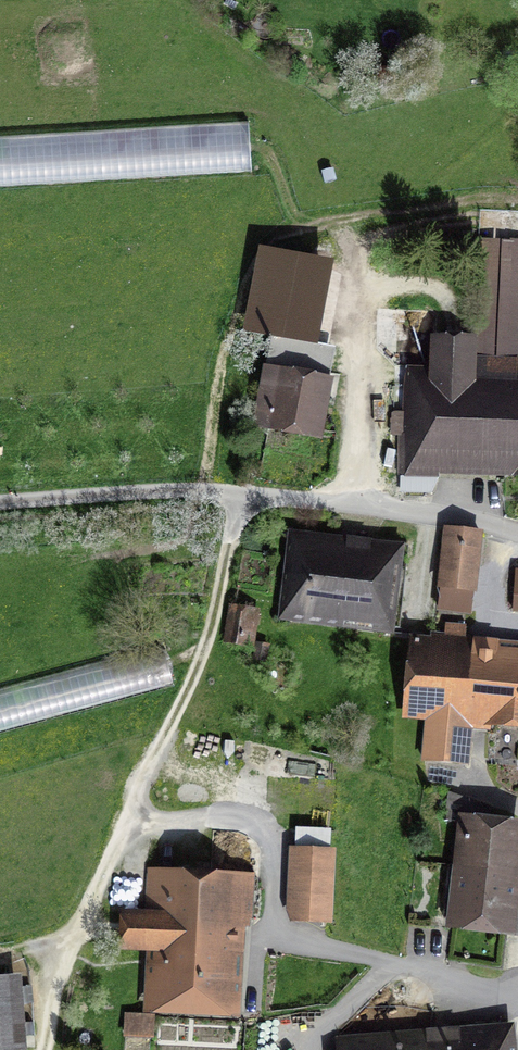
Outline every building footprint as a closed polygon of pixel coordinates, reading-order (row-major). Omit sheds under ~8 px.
[(331,260),(261,247),(246,327),(316,340),(331,260)] [(517,459),(517,386),(469,385),(470,341),(437,341),(437,381),(410,380),(409,458),(517,459)] [(320,433),(328,377),(266,369),(258,424),(320,433)] [(470,613),(480,531),(447,528),(438,610),(470,613)] [(399,561),(400,548),(295,535),(285,617),(330,622),(331,615),(394,623),(395,619),(425,623),(433,565),(399,561)] [(248,645),(252,615),(233,612),(229,642),(248,645)] [(471,649),(472,639),(464,638),(465,628),(446,626),(445,642),(415,639),(408,720),(425,722),(422,761),(470,766),(474,714),(517,718),(517,653),(471,649)] [(466,867),(517,875),(517,826),(487,825),(487,806),(436,788),(430,817),(465,820),(466,867)] [(343,856),(299,853),(294,924),(338,927),(343,856)] [(517,893),(517,875),(466,867),(457,929),(512,937),(517,893)] [(247,879),(154,878),(154,918),(131,918),(130,962),(155,962),(155,1001),(231,1001),(231,921),(247,921),(247,879)] [(0,979),(0,1047),(15,1046),(10,979),(0,979)] [(154,1018),(130,1016),(128,1037),(152,1039),(154,1018)] [(344,1049),(514,1049),(513,1029),(344,1042),(344,1049)]
